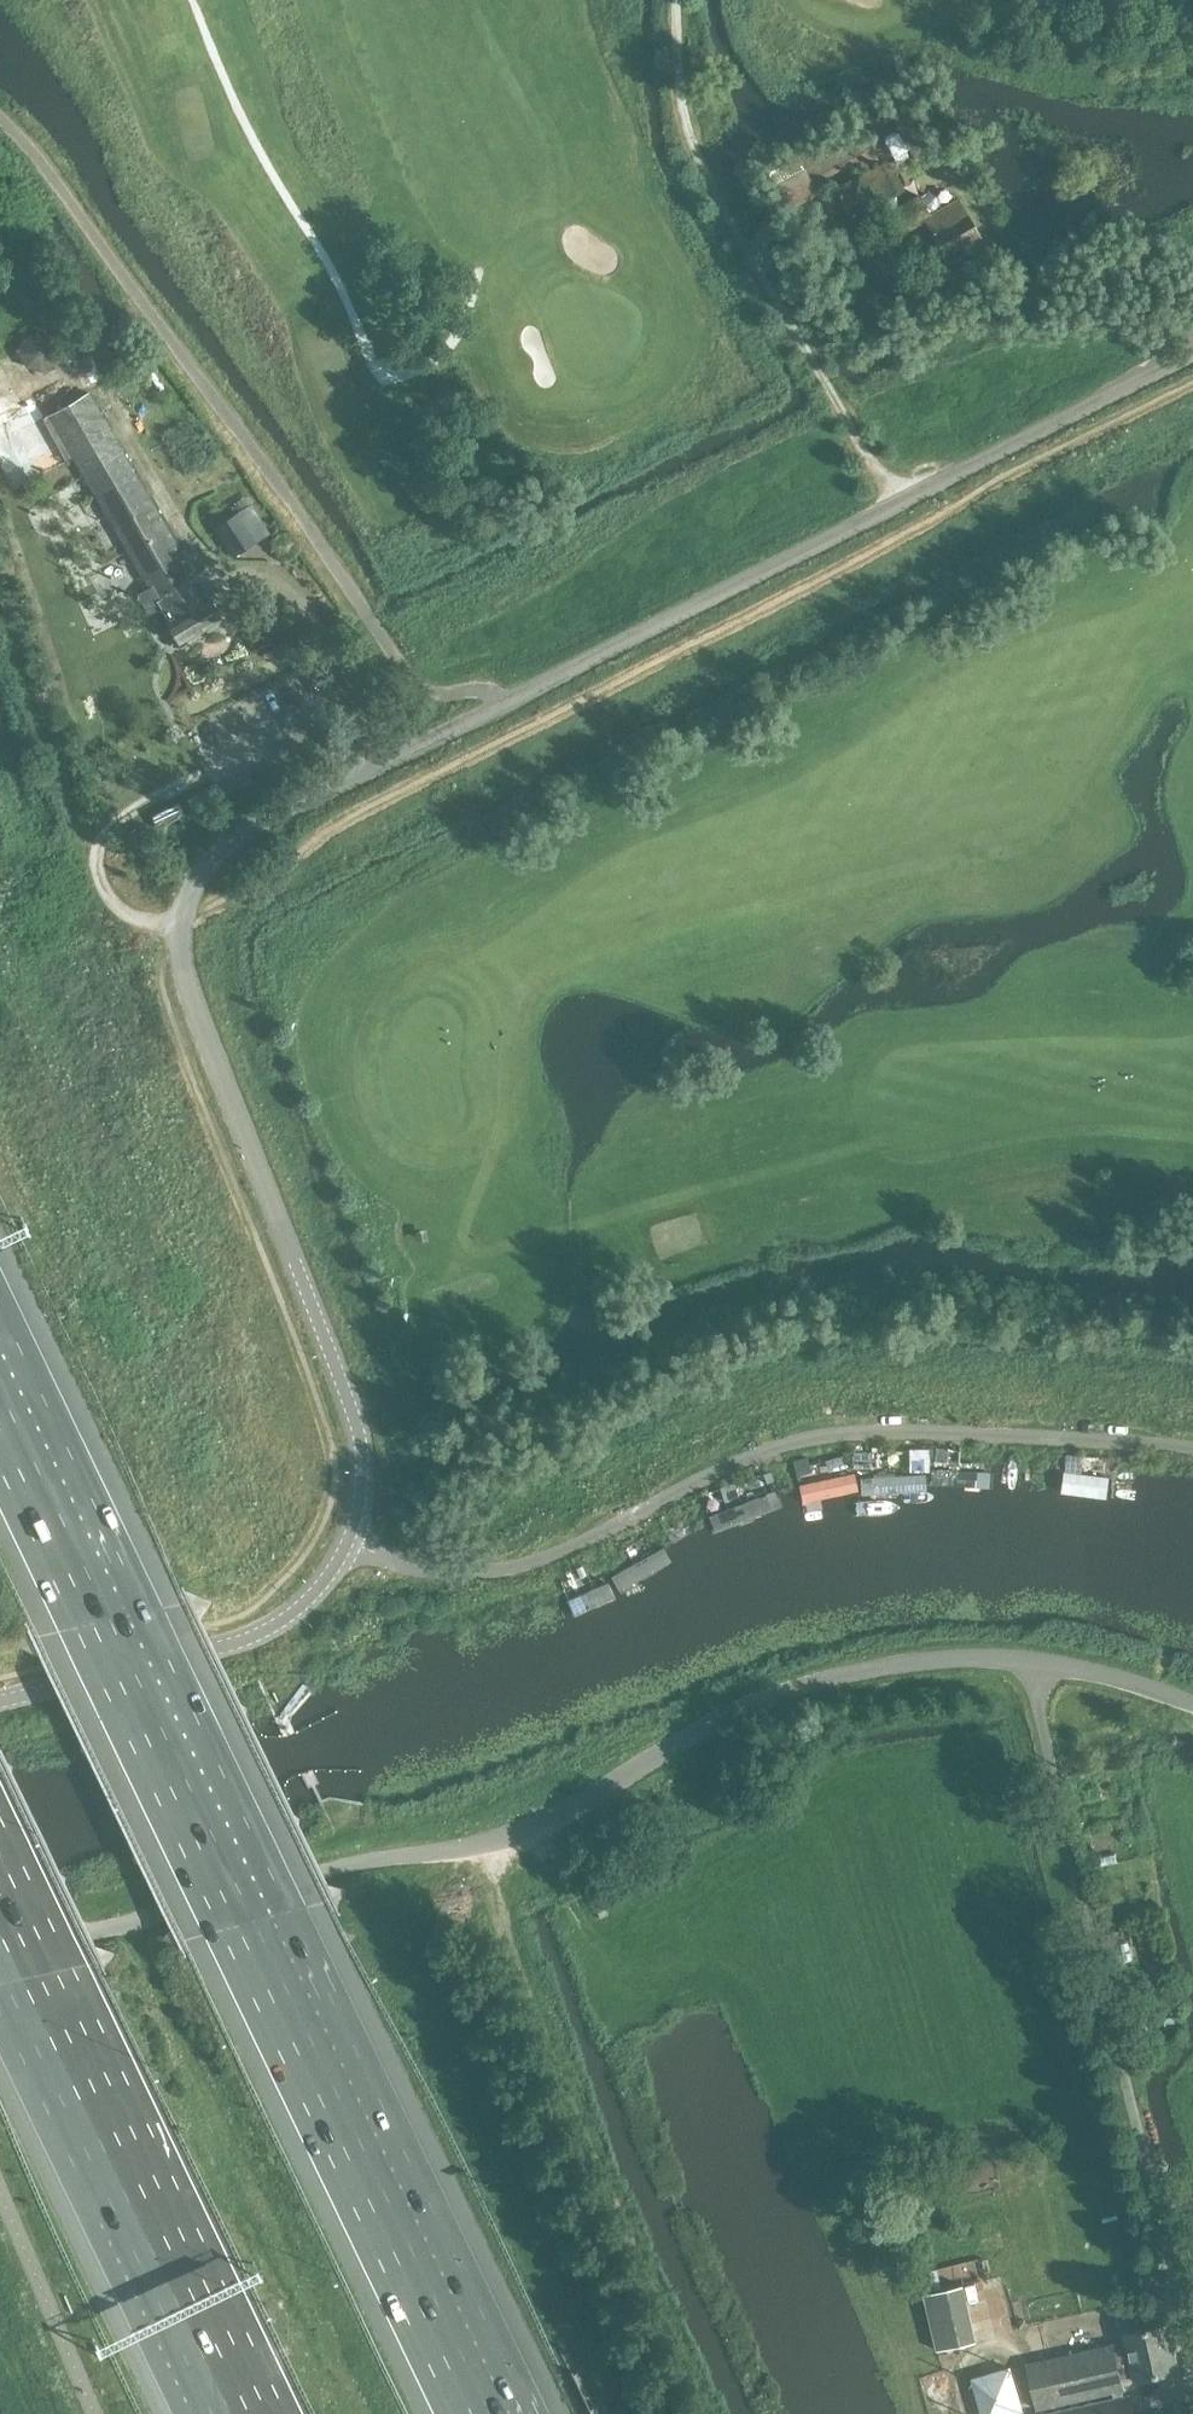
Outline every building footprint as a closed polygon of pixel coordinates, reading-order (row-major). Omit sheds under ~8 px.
[(888,156),(875,133),(893,123),(895,126),(928,108),(926,103),(927,103),(921,90),(886,109),(886,110),(868,120),(868,118),(761,175),(774,198),(778,196),(786,211),(819,193),(859,172),(888,156)] [(950,147),(930,113),(894,134),(910,161),(915,158),(920,166),(950,147)] [(903,187),(888,160),(861,176),(875,200),(877,203),(903,187)] [(875,200),(861,176),(859,172),(819,193),(834,225),(847,218),(847,215),(875,200)] [(978,236),(957,199),(923,219),(944,255),(978,236)] [(916,223),(906,206),(893,214),(894,216),(903,231),(916,223)] [(17,340),(30,371),(58,358),(44,327),(17,340)] [(88,391),(45,416),(30,391),(17,399),(19,403),(3,411),(0,405),(0,466),(14,490),(43,473),(72,456),(99,501),(149,587),(137,594),(149,614),(161,607),(170,621),(167,623),(179,643),(221,618),(210,600),(217,596),(212,587),(205,591),(88,391)] [(267,535),(249,504),(242,509),(238,503),(233,506),(237,512),(213,527),(232,556),(267,535)] [(178,798),(152,813),(160,825),(186,811),(178,798)] [(1009,1473),(944,1470),(943,1487),(1008,1490),(1009,1473)] [(857,1471),(801,1486),(805,1505),(862,1491),(857,1471)] [(927,1472),(862,1477),(863,1495),(929,1490),(927,1472)] [(312,1768),(301,1772),(307,1787),(313,1785),(318,1783),(312,1768)] [(928,2297),(939,2352),(977,2345),(965,2289),(928,2297)] [(1129,2349),(1114,2353),(1120,2380),(1121,2379),(1135,2376),(1136,2381),(1178,2372),(1167,2325),(1126,2334),(1129,2349)] [(1121,2379),(1120,2380),(1114,2353),(1112,2345),(1028,2366),(1038,2411),(1088,2399),(1089,2406),(1057,2413),(1133,2413),(1129,2397),(1124,2398),(1123,2391),(1121,2379)] [(982,2413),(1022,2413),(1011,2371),(973,2381),(982,2413)]
